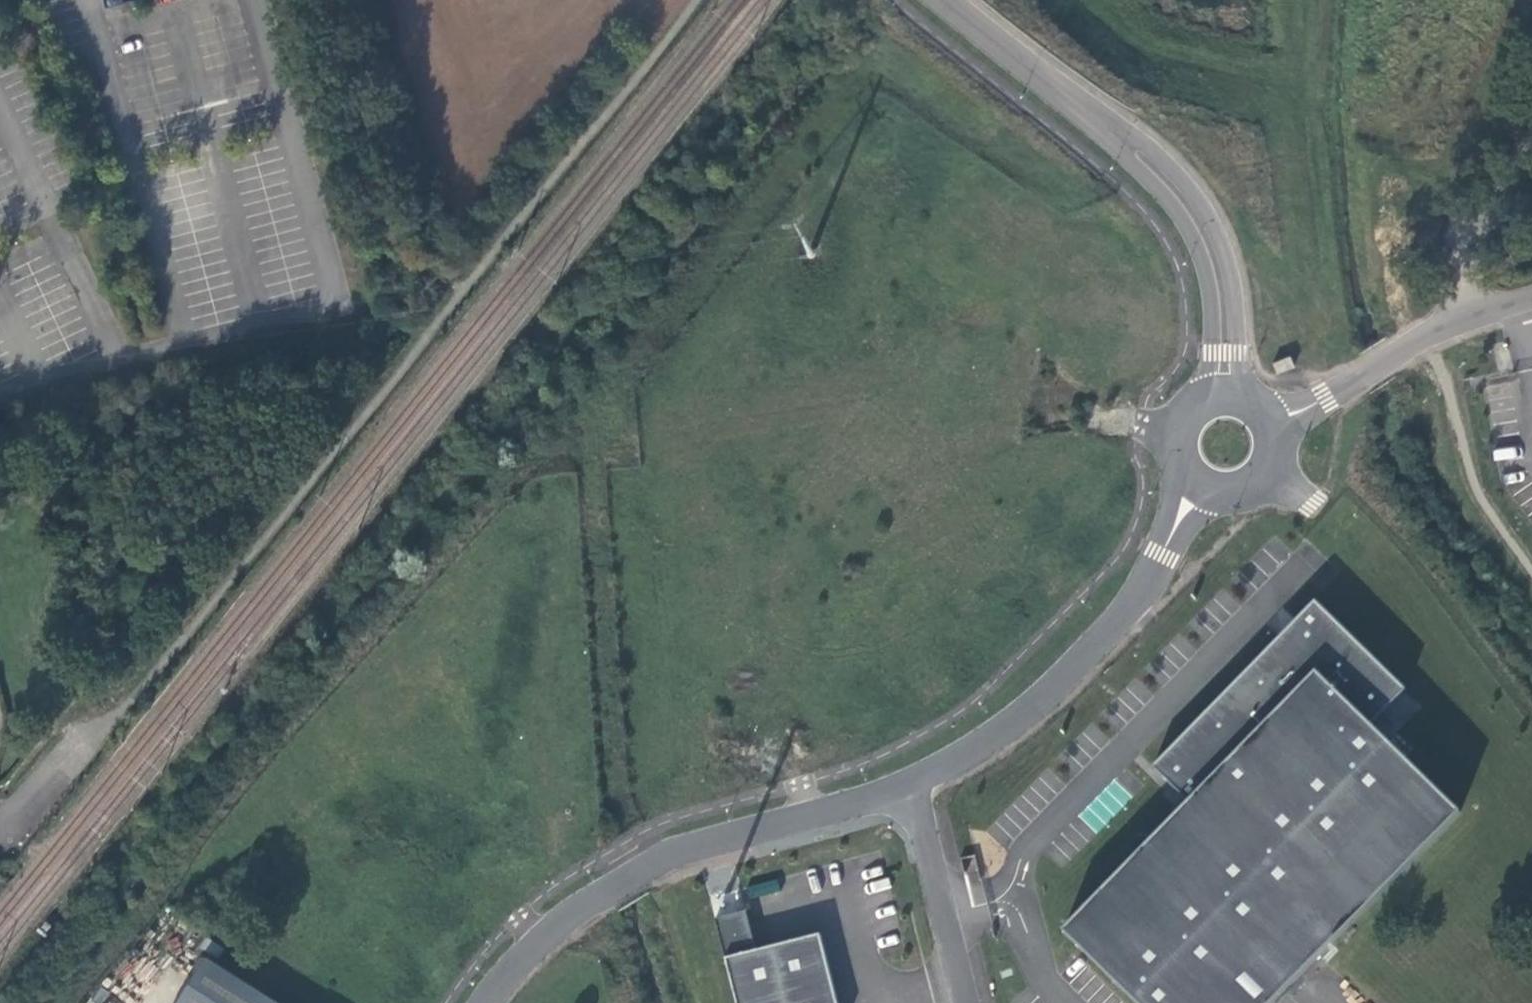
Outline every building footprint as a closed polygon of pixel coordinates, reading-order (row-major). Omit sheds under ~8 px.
[(1278,373),(1295,366),(1291,356),(1274,363),(1278,373)] [(1406,689),(1333,619),(1331,622),(1315,606),(1283,639),(1280,637),(1153,768),(1189,802),(1064,931),(1138,1002),(1275,1002),(1461,812),(1371,725),(1406,689)] [(715,918),(726,959),(757,951),(747,910),(715,918)] [(829,970),(820,935),(757,951),(726,959),(737,1002),(838,1002),(829,970)] [(204,960),(177,1002),(273,1002),(204,960)] [(829,970),(838,1002),(854,1002),(844,966),(829,970)]
